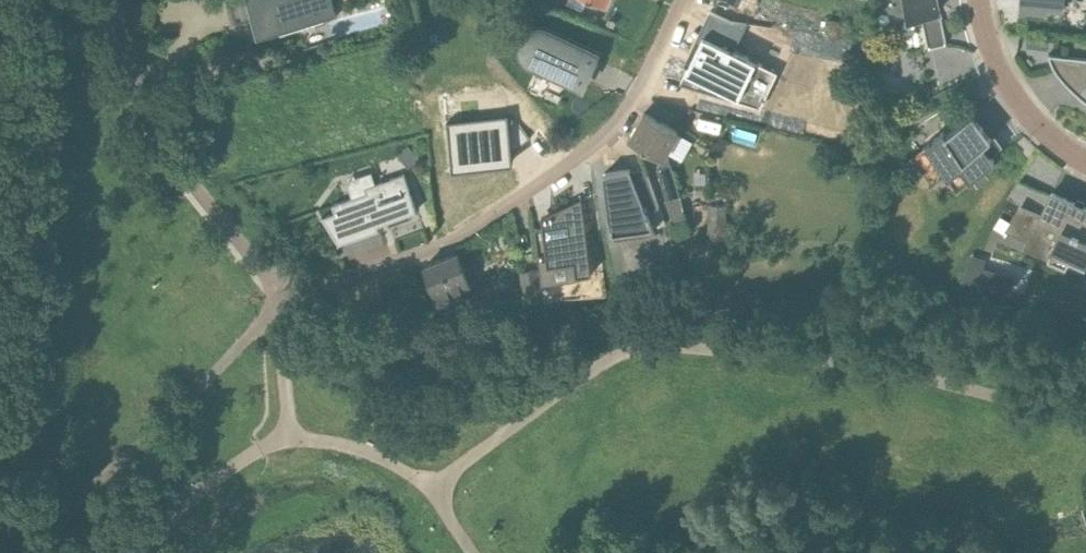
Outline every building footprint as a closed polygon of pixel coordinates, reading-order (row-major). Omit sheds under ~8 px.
[(337,16),(333,0),(261,0),(270,34),(337,16)] [(520,0),(502,0),(504,12),(520,0)] [(572,5),(587,12),(593,0),(575,0),(572,5)] [(921,16),(929,49),(930,49),(929,46),(945,42),(945,45),(947,45),(937,0),(878,0),(877,9),(907,11),(908,19),(921,16)] [(1048,11),(1048,10),(1064,11),(1065,8),(1065,0),(1021,0),(1021,8),(1048,11)] [(733,51),(747,24),(730,21),(717,14),(710,11),(708,16),(712,18),(678,84),(743,100),(761,65),(733,51)] [(849,22),(820,19),(818,36),(847,40),(849,22)] [(529,67),(584,91),(601,50),(549,27),(545,25),(539,25),(534,25),(529,28),(524,31),(521,35),(519,39),(517,45),(518,52),(520,58),(524,63),(529,67)] [(1050,55),(1050,54),(1048,55),(1050,59),(1052,65),(1055,70),(1058,75),(1060,73),(1085,94),(1085,60),(1050,55)] [(894,102),(898,91),(882,86),(882,99),(894,102)] [(453,165),(463,164),(463,166),(512,161),(512,159),(513,159),(512,151),(531,138),(513,113),(448,120),(453,165)] [(665,160),(680,133),(644,113),(629,139),(648,150),(662,159),(665,160)] [(975,174),(979,179),(989,171),(986,166),(995,159),(992,154),(999,148),(973,114),(947,134),(944,131),(926,145),(948,173),(958,186),(975,174)] [(418,157),(408,146),(397,156),(408,167),(418,157)] [(662,159),(657,167),(662,181),(667,198),(675,231),(689,228),(680,193),(671,163),(665,160),(662,159)] [(630,169),(604,173),(613,240),(657,234),(648,210),(660,206),(647,172),(633,178),(630,169)] [(366,193),(333,204),(344,236),(387,221),(389,226),(412,218),(410,213),(417,210),(404,174),(364,188),(366,193)] [(1022,184),(1014,201),(1026,206),(1035,189),(1022,184)] [(540,275),(592,268),(581,192),(580,192),(580,193),(569,195),(540,214),(541,223),(533,224),(540,275)] [(1082,269),(1085,261),(1085,207),(1051,192),(1039,221),(1055,228),(1052,235),(1036,228),(1026,251),(1048,260),(1046,265),(1064,273),(1068,263),(1082,269)] [(708,205),(707,234),(726,234),(726,205),(708,205)] [(440,303),(472,290),(458,253),(426,265),(440,303)]
